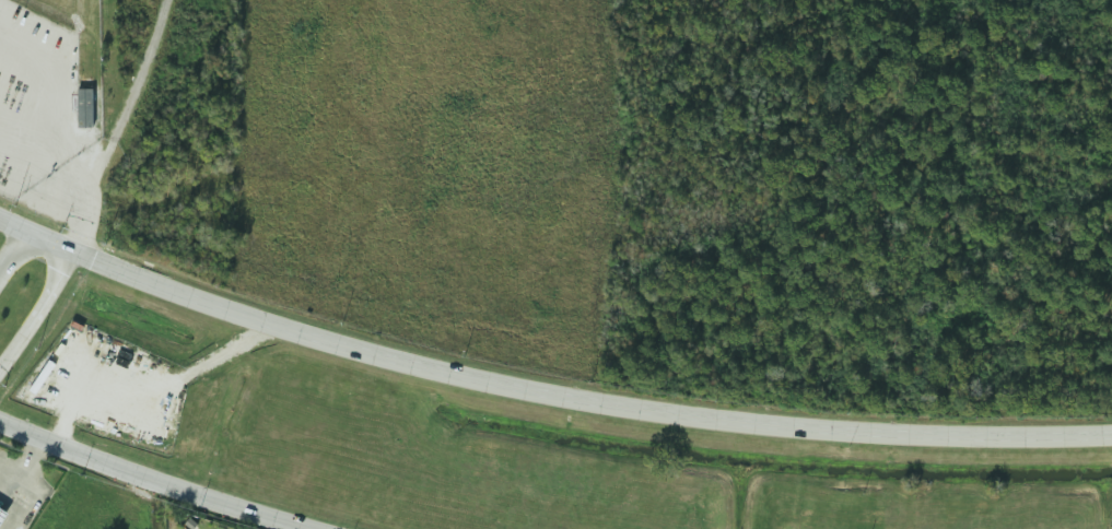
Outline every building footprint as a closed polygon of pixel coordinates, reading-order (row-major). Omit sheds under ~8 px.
[(77,127),(93,127),(93,88),(77,88),(77,127)] [(9,512),(0,507),(0,527),(9,512)]
